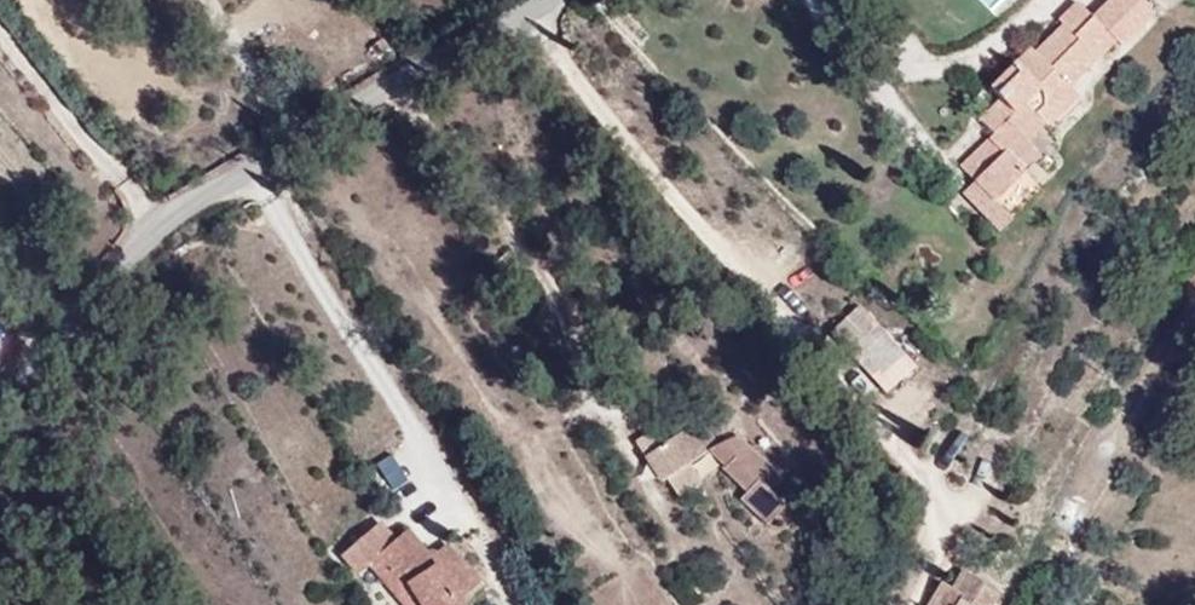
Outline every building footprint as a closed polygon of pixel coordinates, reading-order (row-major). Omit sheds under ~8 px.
[(1017,156),(1053,118),(1059,124),(1105,77),(1071,41),(979,128),(986,136),(965,159),(976,172),(947,202),(961,216),(987,242),(1030,198),(1017,184),(1032,170),(1017,156)] [(1032,170),(1069,135),(1059,124),(1053,118),(1017,156),(1032,170)] [(888,389),(919,358),(860,299),(829,330),(888,389)] [(697,500),(687,484),(702,473),(679,444),(632,475),(665,522),(697,500)] [(758,499),(725,449),(697,467),(702,473),(724,507),(711,517),(728,548),(759,528),(746,507),(758,499)] [(391,450),(374,460),(392,487),(408,477),(391,450)] [(431,579),(423,585),(418,578),(411,585),(393,559),(375,572),(359,550),(316,586),(331,604),(344,604),(350,600),(354,604),(451,604),(431,579)] [(958,588),(949,604),(950,604),(992,604),(958,588)]
